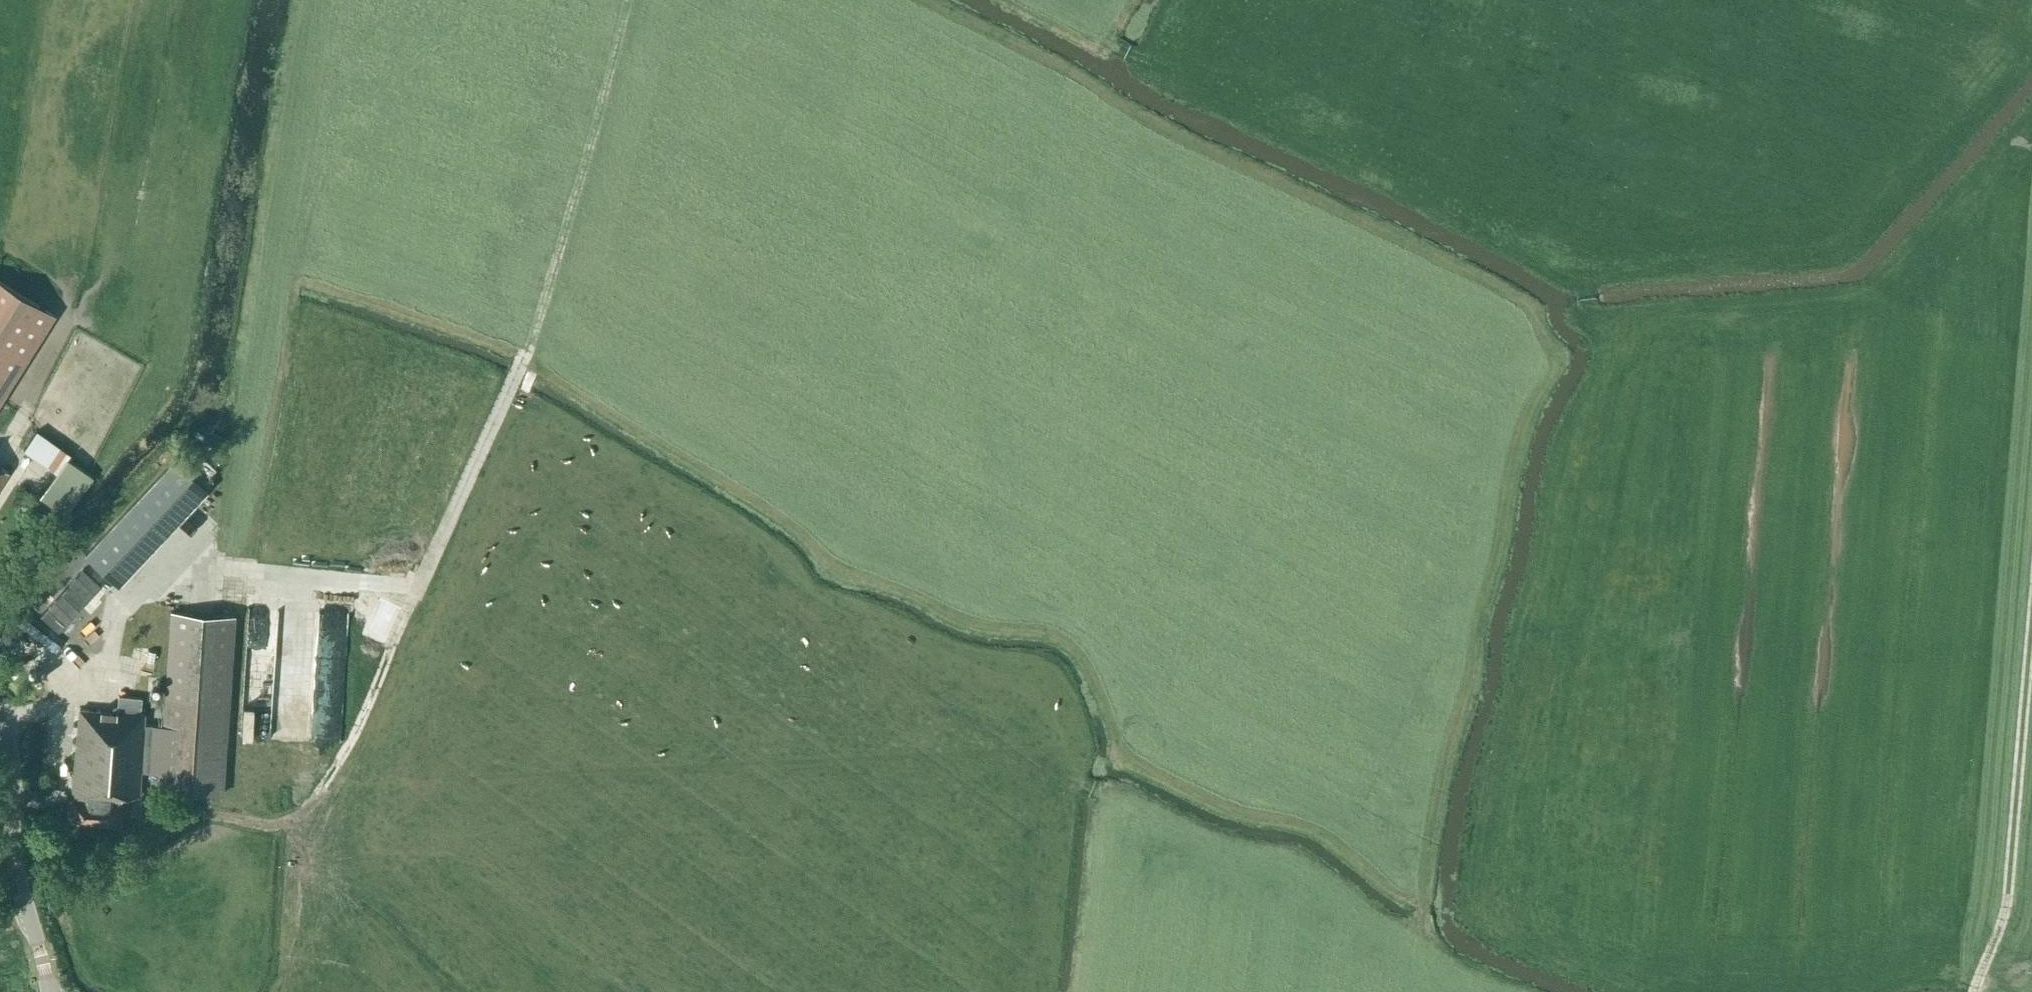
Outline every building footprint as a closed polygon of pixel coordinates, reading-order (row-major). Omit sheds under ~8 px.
[(54,316),(0,283),(0,402),(54,316)] [(70,455),(36,431),(22,450),(56,473),(39,495),(64,514),(92,477),(67,458),(70,455)] [(206,490),(174,460),(86,554),(118,584),(206,490)] [(234,617),(170,613),(162,727),(143,725),(144,715),(139,714),(141,698),(118,696),(116,712),(79,709),(69,819),(118,824),(120,795),(138,796),(140,772),(159,773),(158,790),(222,795),(234,617)]
